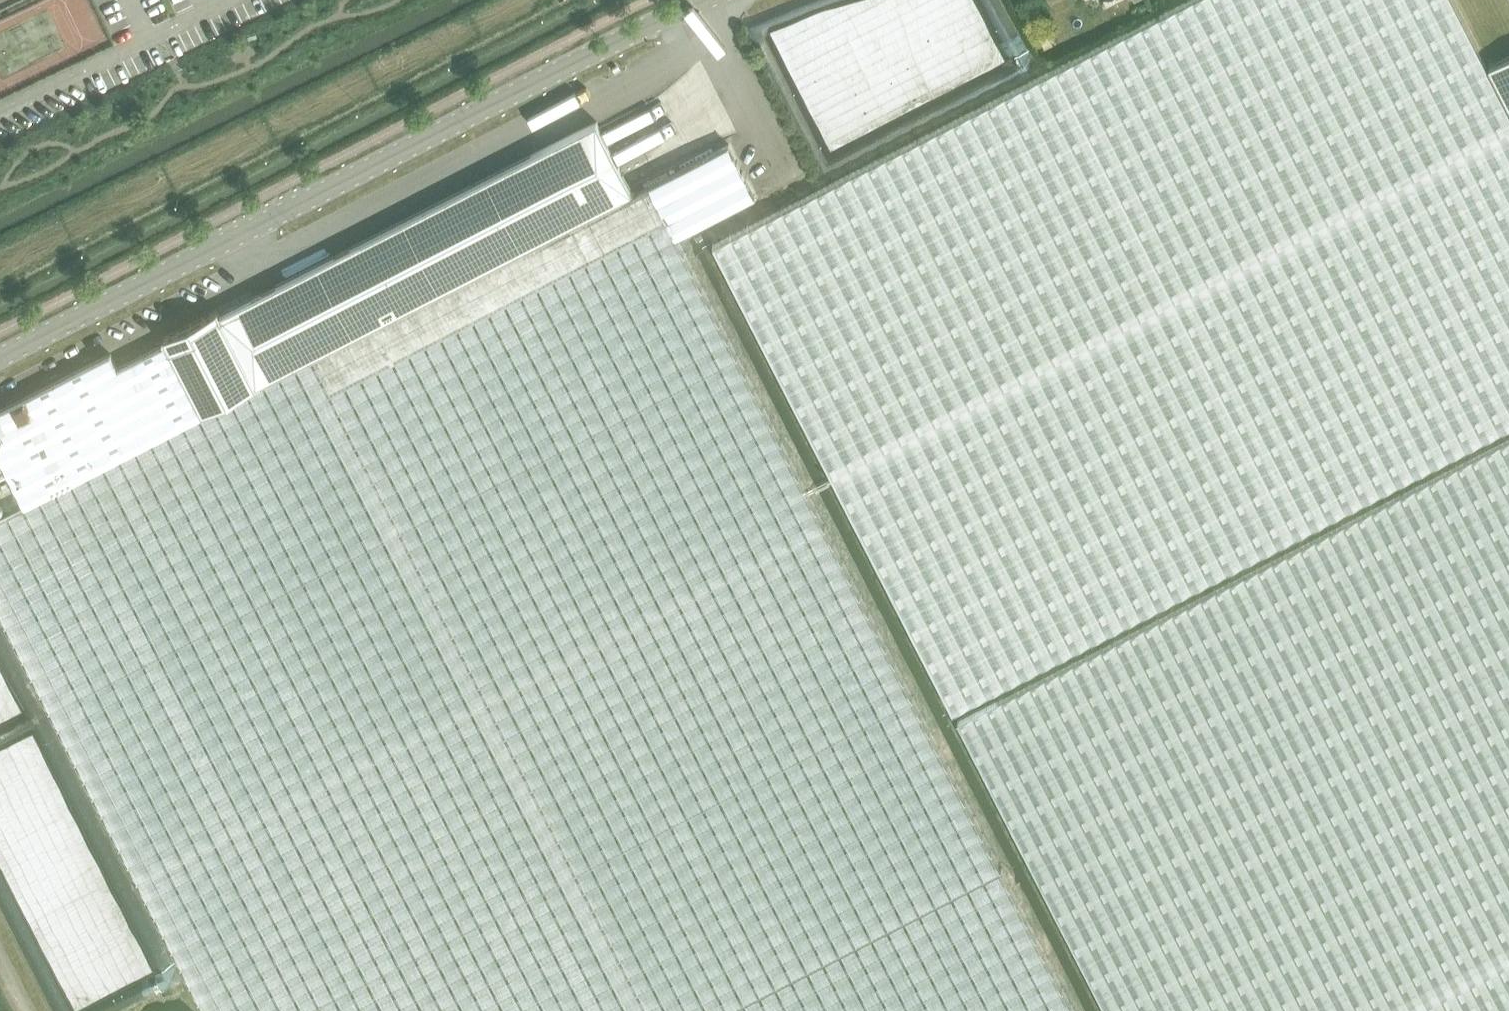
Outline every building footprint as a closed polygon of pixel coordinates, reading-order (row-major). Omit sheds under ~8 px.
[(953,710),(1508,425),(1508,56),(1488,67),(1453,0),(1189,0),(714,244),(953,710)] [(167,342),(118,367),(111,353),(0,410),(0,455),(26,504),(0,518),(0,608),(207,1010),(1075,1010),(677,236),(756,196),(729,143),(634,192),(597,120),(222,316),(218,309),(164,337),(167,342)] [(958,721),(1107,1010),(1508,1010),(1508,438),(958,721)]
